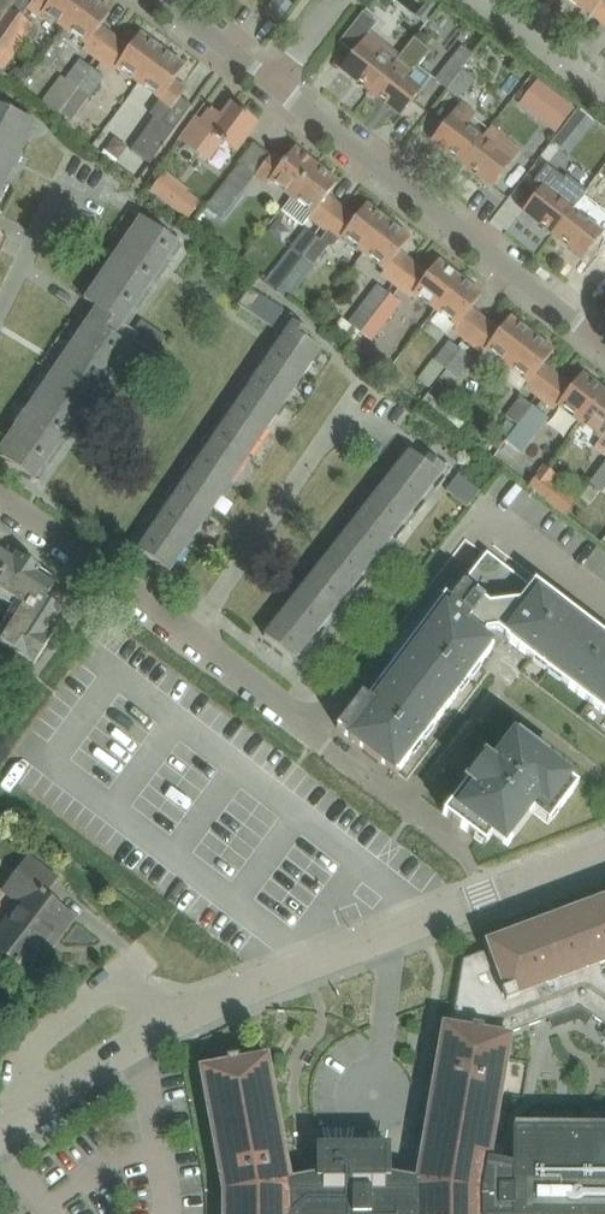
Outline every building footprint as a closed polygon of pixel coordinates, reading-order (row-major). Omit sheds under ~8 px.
[(13,9),(20,0),(0,0),(0,27),(13,9)] [(66,27),(86,0),(34,0),(28,7),(39,15),(43,10),(66,27)] [(66,27),(88,43),(85,47),(97,56),(111,36),(100,27),(110,14),(91,0),(86,0),(66,27)] [(425,4),(434,12),(441,3),(438,0),(428,0),(425,4)] [(590,17),(597,8),(604,14),(604,0),(569,0),(589,16),(590,17)] [(28,19),(13,9),(0,27),(0,57),(28,19)] [(341,68),(371,92),(390,68),(374,56),(383,44),(369,33),(377,23),(363,12),(339,42),(353,53),(341,68)] [(117,65),(139,81),(161,52),(139,35),(129,49),(117,40),(102,60),(114,69),(117,65)] [(414,38),(390,68),(371,92),(402,116),(421,91),(405,79),(429,50),(414,38)] [(435,81),(446,89),(462,69),(473,55),(462,45),(435,81)] [(161,52),(139,81),(161,98),(149,114),(154,117),(130,150),(150,164),(160,149),(192,106),(180,97),(185,90),(174,82),(183,68),(161,52)] [(77,89),(92,69),(79,59),(65,77),(60,74),(44,97),(39,104),(57,116),(77,89)] [(14,69),(9,75),(11,83),(19,84),(25,78),(22,70),(14,69)] [(88,97),(103,77),(92,69),(77,89),(88,97)] [(462,69),(446,89),(458,99),(474,79),(462,69)] [(561,100),(542,124),(556,134),(574,110),(561,100)] [(195,116),(178,139),(185,145),(184,146),(186,147),(187,146),(207,161),(221,142),(234,152),(256,122),(233,104),(223,118),(210,108),(209,109),(210,110),(200,124),(194,120),(196,117),(195,116)] [(459,105),(432,139),(463,163),(482,139),(467,127),(475,118),(459,105)] [(36,124),(0,107),(0,198),(36,124)] [(553,143),(568,155),(581,139),(592,124),(578,113),(568,127),(567,126),(553,143)] [(482,139),(463,163),(493,187),(511,163),(520,151),(504,139),(490,128),(482,139)] [(271,179),(292,196),(315,167),(293,150),(283,163),(271,154),(255,175),(267,184),(271,179)] [(216,195),(206,208),(221,221),(242,192),(235,186),(248,169),(241,163),(216,195)] [(542,187),(523,210),(554,234),(572,211),(581,200),(586,192),(566,176),(565,178),(547,165),(535,181),(542,187)] [(315,167),(292,196),(314,213),(310,217),(322,226),(338,206),(326,197),(337,184),(315,167)] [(150,190),(150,191),(187,219),(199,203),(163,174),(150,190)] [(554,234),(584,258),(596,243),(601,247),(604,242),(604,236),(603,234),(585,221),(594,210),(581,200),(572,211),(554,234)] [(317,238),(276,291),(288,299),(328,247),(334,247),(343,235),(364,252),(387,223),(365,206),(355,219),(343,210),(320,240),(317,238)] [(88,319),(0,448),(0,456),(39,483),(130,348),(119,340),(182,247),(139,218),(84,299),(96,307),(88,319)] [(409,240),(387,223),(364,252),(385,268),(381,273),(394,283),(410,262),(398,253),(409,240)] [(266,282),(276,291),(317,238),(306,229),(266,282)] [(415,292),(437,309),(459,280),(437,262),(427,276),(415,267),(399,287),(412,297),(415,292)] [(459,280),(437,309),(458,325),(454,329),(466,339),(482,319),(470,310),(481,296),(459,280)] [(345,322),(359,334),(365,325),(390,294),(376,283),(345,322)] [(238,304),(249,312),(260,295),(249,288),(238,304)] [(400,302),(390,294),(365,325),(374,332),(383,320),(385,323),(400,302)] [(260,295),(249,312),(272,328),(283,311),(260,295)] [(320,351),(305,340),(310,334),(287,318),(132,546),(170,572),(320,351)] [(487,348),(508,364),(531,336),(509,318),(499,332),(487,323),(471,343),(483,352),(487,348)] [(130,337),(142,346),(154,354),(166,337),(141,321),(130,337)] [(531,336),(508,364),(529,381),(526,386),(538,395),(553,375),(542,366),(553,352),(531,336)] [(445,369),(460,349),(448,340),(434,359),(415,384),(393,366),(386,375),(418,401),(445,368),(445,369)] [(472,359),(460,349),(445,369),(457,379),(472,359)] [(559,404),(580,421),(603,392),(581,375),(571,388),(559,379),(543,399),(555,408),(559,404)] [(603,392),(580,421),(601,437),(598,442),(604,448),(604,393),(603,392)] [(518,425),(533,406),(520,395),(505,415),(517,425),(518,425)] [(529,434),(543,415),(533,406),(518,425),(517,425),(506,440),(507,440),(521,451),(533,437),(529,434)] [(450,473),(429,456),(424,462),(409,451),(264,636),(300,665),(450,473)] [(602,491),(604,487),(604,462),(589,481),(602,491)] [(554,487),(560,479),(544,467),(529,486),(563,512),(572,501),(554,487)] [(446,491),(467,507),(480,491),(458,475),(446,491)] [(19,555),(7,547),(4,553),(0,551),(0,585),(19,555)] [(536,582),(534,581),(530,587),(486,553),(485,554),(484,556),(461,587),(451,601),(444,596),(397,658),(366,699),(361,695),(336,728),(365,750),(380,761),(397,774),(398,773),(480,665),(481,664),(492,649),(493,648),(481,639),(486,632),(496,630),(506,637),(505,639),(531,659),(533,660),(604,715),(604,635),(536,582)] [(52,577),(52,576),(19,555),(0,585),(0,592),(17,602),(8,616),(14,620),(0,641),(34,664),(57,629),(56,628),(60,623),(55,619),(61,609),(69,596),(54,587),(54,586),(57,580),(52,577)] [(518,732),(502,753),(493,764),(485,758),(486,758),(484,756),(465,781),(466,782),(443,813),(475,838),(476,837),(471,833),(478,824),(493,835),(507,846),(532,813),(538,804),(556,814),(578,786),(545,761),(549,756),(518,732)] [(44,896),(46,894),(45,894),(56,878),(29,857),(3,891),(18,902),(9,914),(11,915),(0,930),(0,951),(26,971),(43,948),(47,951),(72,917),(44,896)] [(487,943),(490,950),(463,960),(451,1027),(509,1037),(509,1033),(579,1007),(604,1025),(604,978),(603,977),(600,967),(604,965),(604,899),(487,943)] [(513,1123),(512,1164),(488,1160),(509,1037),(451,1027),(444,1026),(418,1175),(418,1176),(418,1178),(416,1177),(416,1181),(391,1177),(391,1173),(390,1173),(390,1144),(316,1144),(316,1173),(315,1174),(315,1178),(291,1182),(290,1178),(289,1179),(266,1057),(239,1062),(238,1055),(227,1057),(228,1064),(201,1069),(224,1192),(224,1213),(604,1213),(604,1124),(513,1123)]
